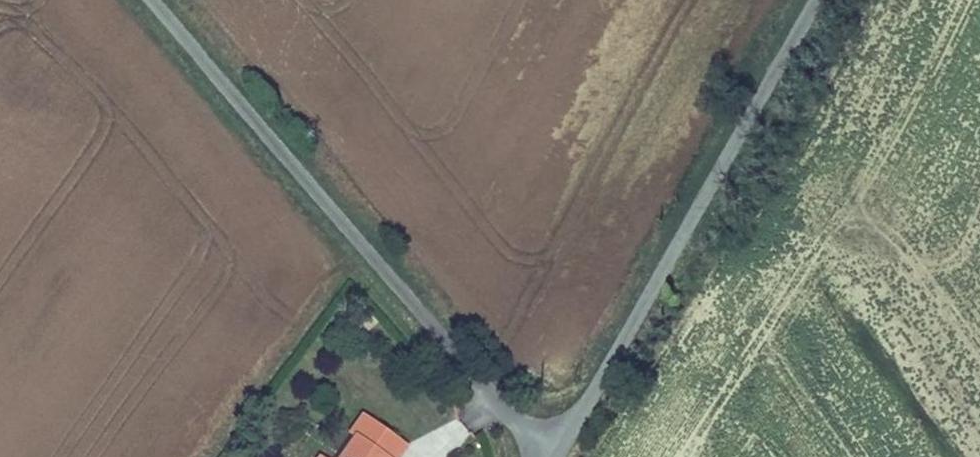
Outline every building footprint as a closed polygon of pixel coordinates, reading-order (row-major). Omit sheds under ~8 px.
[(410,443),(363,413),(335,456),(401,456),(410,443)]
